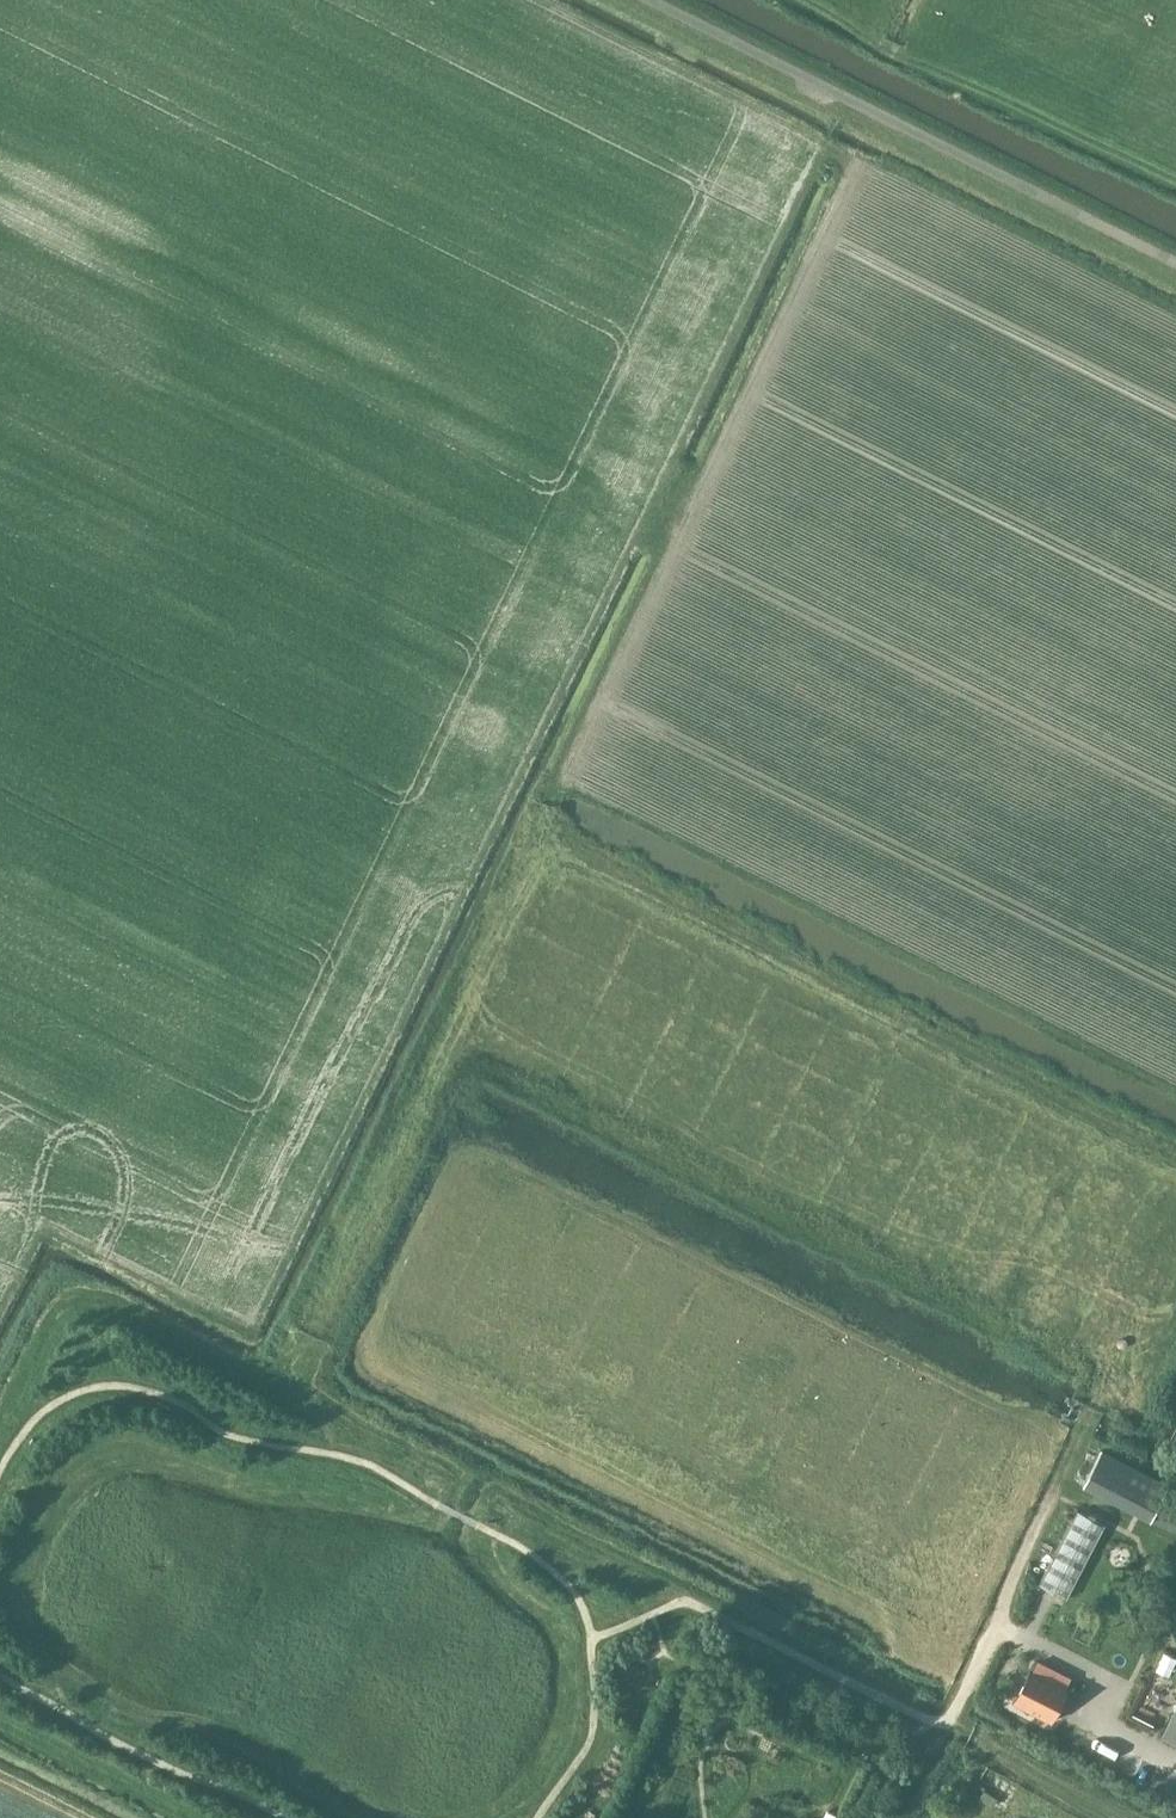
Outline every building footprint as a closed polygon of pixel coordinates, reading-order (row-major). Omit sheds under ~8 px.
[(1100,1449),(1082,1485),(1149,1521),(1168,1483),(1100,1449)] [(1075,1510),(1037,1584),(1067,1598),(1105,1527),(1075,1510)] [(1066,1691),(1028,1671),(1012,1702),(1051,1722),(1066,1691)] [(1161,1736),(1175,1743),(1175,1704),(1161,1736)]
